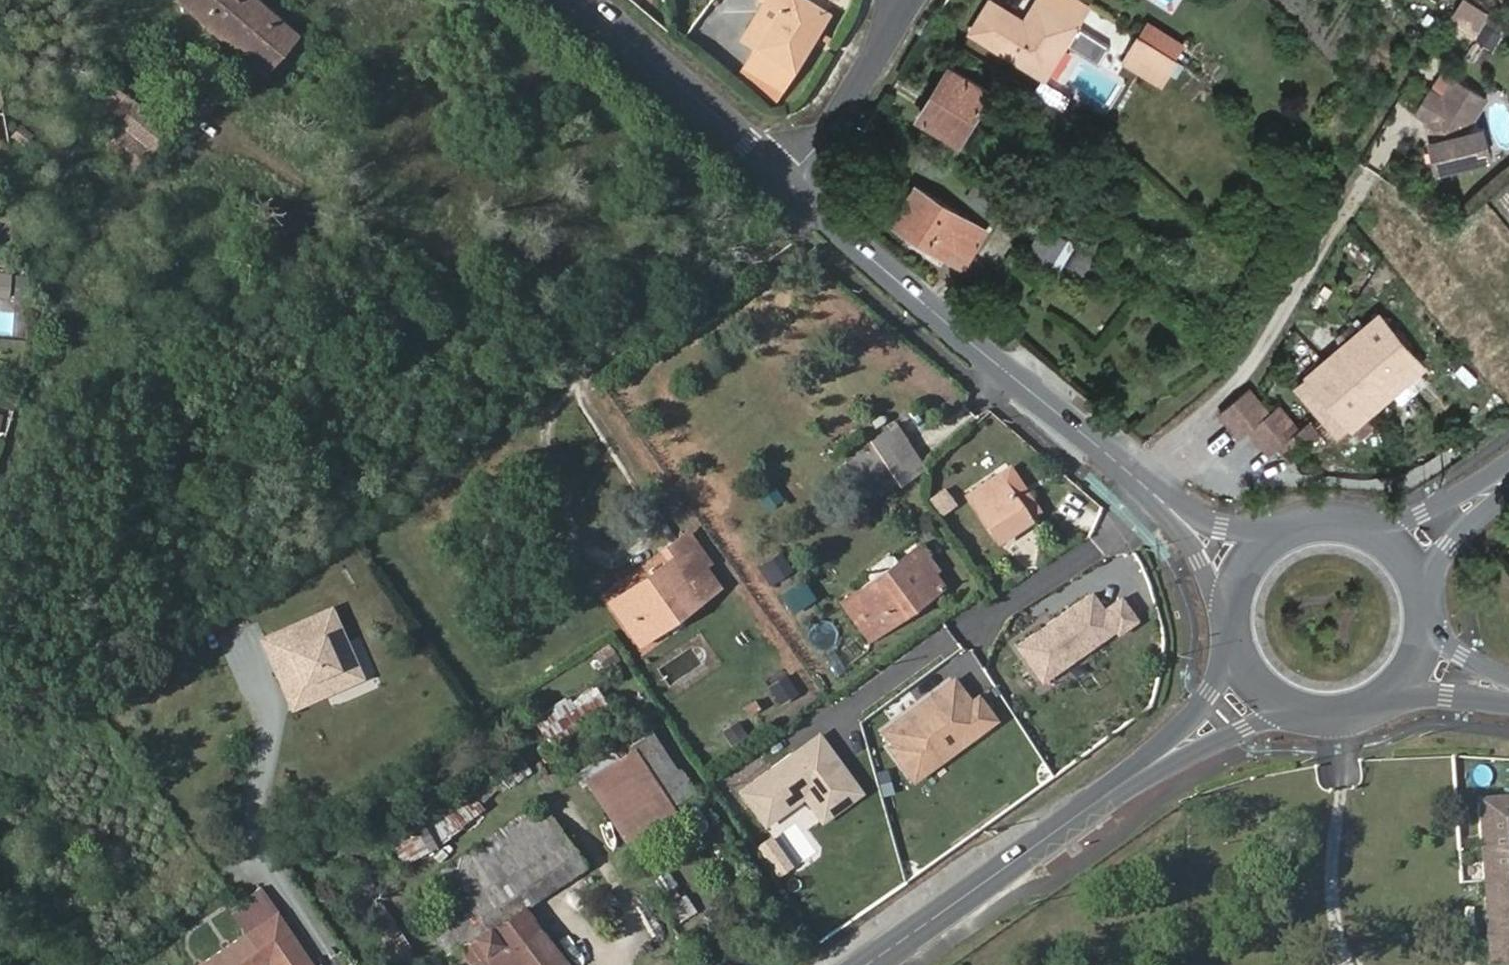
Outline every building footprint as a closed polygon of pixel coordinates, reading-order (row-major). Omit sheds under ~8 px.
[(175,1),(259,74),(294,32),(257,0),(175,0),(175,1)] [(808,22),(782,3),(783,0),(746,0),(744,2),(755,10),(730,45),(746,56),(733,75),(769,99),(799,53),(791,49),(808,22)] [(1086,0),(1040,0),(1039,2),(1078,25),(1092,4),(1086,0)] [(1174,12),(1182,0),(1156,0),(1174,12)] [(1494,9),(1479,0),(1462,0),(1451,18),(1478,34),(1494,9)] [(1046,78),(1078,25),(1039,2),(1027,23),(992,1),(972,33),(1046,78)] [(799,53),(816,27),(808,22),(791,49),(799,53)] [(1181,60),(1188,49),(1148,24),(1141,36),(1180,61),(1181,60)] [(171,44),(163,33),(150,44),(158,54),(171,44)] [(1126,61),(1166,84),(1180,61),(1141,36),(1126,61)] [(993,93),(951,67),(921,118),(962,143),(993,93)] [(85,98),(117,123),(99,146),(131,170),(165,127),(102,77),(85,98)] [(1446,100),(1433,92),(1419,116),(1436,126),(1437,134),(1432,141),(1440,174),(1476,165),(1468,133),(1488,101),(1457,81),(1446,100)] [(989,231),(917,186),(894,224),(955,261),(961,252),(972,258),(989,231)] [(994,217),(1003,202),(976,186),(967,200),(994,217)] [(1027,254),(1051,268),(1070,238),(1046,223),(1027,254)] [(955,261),(966,269),(972,258),(961,252),(955,261)] [(0,273),(0,297),(15,298),(17,274),(0,273)] [(1308,376),(1307,379),(1298,386),(1342,438),(1427,368),(1381,314),(1361,331),(1349,341),(1320,366),(1310,374),(1308,376)] [(11,329),(13,318),(0,315),(0,327),(11,329)] [(1357,328),(1346,337),(1349,341),(1361,331),(1357,328)] [(1316,362),(1307,370),(1310,374),(1320,366),(1316,362)] [(1273,412),(1251,387),(1220,412),(1243,438),(1252,432),(1274,456),(1284,448),(1295,460),(1322,437),(1309,422),(1301,428),(1281,406),(1273,412)] [(868,444),(837,466),(862,504),(895,482),(868,444)] [(1028,519),(1041,510),(1011,464),(998,473),(1028,519)] [(1028,519),(998,473),(965,495),(995,541),(1028,519)] [(785,498),(776,483),(759,495),(768,509),(785,498)] [(659,549),(665,559),(608,600),(637,643),(718,585),(704,565),(708,561),(686,530),(659,549)] [(872,587),(867,581),(841,600),(869,638),(941,584),(930,570),(924,575),(916,564),(923,559),(927,557),(917,544),(894,561),(899,568),(872,587)] [(930,570),(923,559),(916,564),(924,575),(930,570)] [(894,561),(867,581),(872,587),(899,568),(894,561)] [(1089,581),(1009,636),(1043,686),(1139,620),(1122,595),(1106,605),(1089,581)] [(371,672),(340,611),(279,641),(292,667),(298,664),(302,673),(297,676),(310,702),(371,672)] [(962,663),(873,729),(913,782),(1002,717),(962,663)] [(292,667),(297,676),(302,673),(298,664),(292,667)] [(595,677),(531,719),(546,743),(610,700),(595,677)] [(823,724),(734,783),(763,826),(807,796),(823,820),(867,790),(823,724)] [(633,742),(636,745),(585,778),(626,843),(679,810),(676,805),(694,792),(654,730),(633,742)] [(1477,801),(1482,880),(1508,877),(1508,799),(1477,801)] [(534,806),(491,835),(500,849),(545,821),(534,806)] [(438,845),(422,817),(379,841),(394,869),(438,845)] [(500,849),(453,880),(460,890),(441,903),(450,917),(441,923),(471,964),(510,964),(484,930),(524,904),(583,866),(550,817),(545,821),(500,849)] [(1482,880),(1488,964),(1508,963),(1508,877),(1482,880)] [(266,878),(258,883),(236,897),(252,923),(277,907),(289,925),(277,933),(283,945),(273,952),(281,964),(315,964),(320,961),(290,921),(280,905),(270,885),(266,878)] [(564,962),(524,904),(484,930),(510,964),(560,964),(564,962)] [(252,923),(188,964),(252,964),(273,952),(283,945),(277,933),(289,925),(277,907),(252,923)]
